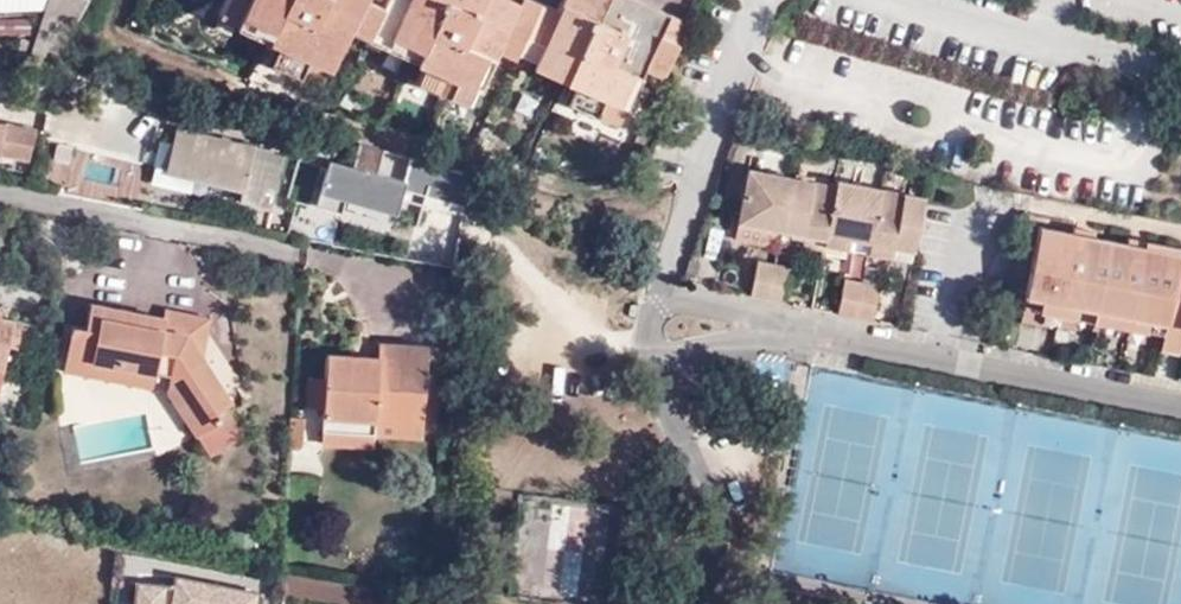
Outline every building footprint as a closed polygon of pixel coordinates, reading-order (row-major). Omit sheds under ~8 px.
[(16,0),(0,0),(0,9),(14,10),(16,0)] [(52,63),(87,0),(57,0),(30,52),(52,63)] [(216,18),(275,44),(267,62),(320,87),(345,28),(421,62),(414,81),(469,105),(495,48),(571,84),(562,103),(617,128),(644,70),(661,78),(697,0),(224,0),(216,18)] [(29,18),(0,19),(0,33),(29,33),(29,18)] [(0,121),(0,153),(29,159),(34,127),(0,121)] [(239,198),(258,203),(271,143),(241,137),(240,143),(174,130),(166,167),(156,165),(151,182),(191,191),(195,175),(242,185),(239,198)] [(784,230),(795,180),(751,170),(740,221),(779,229),(784,230)] [(839,178),(837,188),(827,232),(851,236),(871,241),(883,188),(839,178)] [(837,188),(795,180),(784,230),(807,235),(826,239),(827,232),(837,188)] [(914,250),(925,198),(883,188),(871,241),(914,250)] [(442,194),(428,192),(426,203),(440,206),(442,194)] [(304,223),(292,221),(291,230),(302,232),(304,223)] [(779,229),(740,221),(737,237),(775,245),(779,229)] [(1093,239),(1074,235),(1042,228),(1028,297),(1044,301),(1151,323),(1167,326),(1180,258),(1129,246),(1093,239)] [(1075,228),(1074,235),(1093,239),(1095,232),(1075,228)] [(826,239),(825,242),(849,248),(851,236),(827,232),(826,239)] [(805,245),(824,249),(825,242),(826,239),(807,235),(805,245)] [(1129,246),(1180,258),(1180,257),(1180,251),(1129,240),(1129,246)] [(893,251),(912,256),(914,250),(871,241),(869,251),(892,256),(893,251)] [(752,293),(769,297),(777,261),(760,257),(752,293)] [(1180,258),(1167,326),(1160,358),(1179,362),(1180,352),(1180,258)] [(777,261),(769,297),(786,301),(795,265),(777,261)] [(836,312),(855,317),(862,282),(844,277),(836,312)] [(862,282),(855,317),(872,320),(880,286),(862,282)] [(1151,323),(1044,301),(1042,313),(1147,335),(1151,323)] [(230,402),(201,356),(185,334),(161,328),(154,356),(119,349),(128,309),(90,302),(85,326),(95,328),(90,356),(116,362),(114,369),(153,378),(155,370),(170,373),(166,392),(208,453),(240,432),(223,407),(230,402)] [(185,334),(201,356),(208,316),(164,309),(163,317),(128,309),(119,349),(154,356),(161,328),(185,334)] [(1,370),(6,343),(17,337),(20,321),(0,319),(0,369),(1,370)] [(151,388),(153,378),(114,369),(116,362),(90,356),(95,328),(85,326),(73,323),(63,371),(151,388)] [(376,423),(423,425),(427,345),(379,343),(378,357),(326,354),(324,378),(323,406),(322,431),(375,434),(376,423)] [(323,406),(324,378),(309,378),(307,405),(323,406)] [(423,435),(423,425),(376,423),(375,434),(423,435)] [(375,445),(375,434),(322,431),(322,443),(375,445)]
